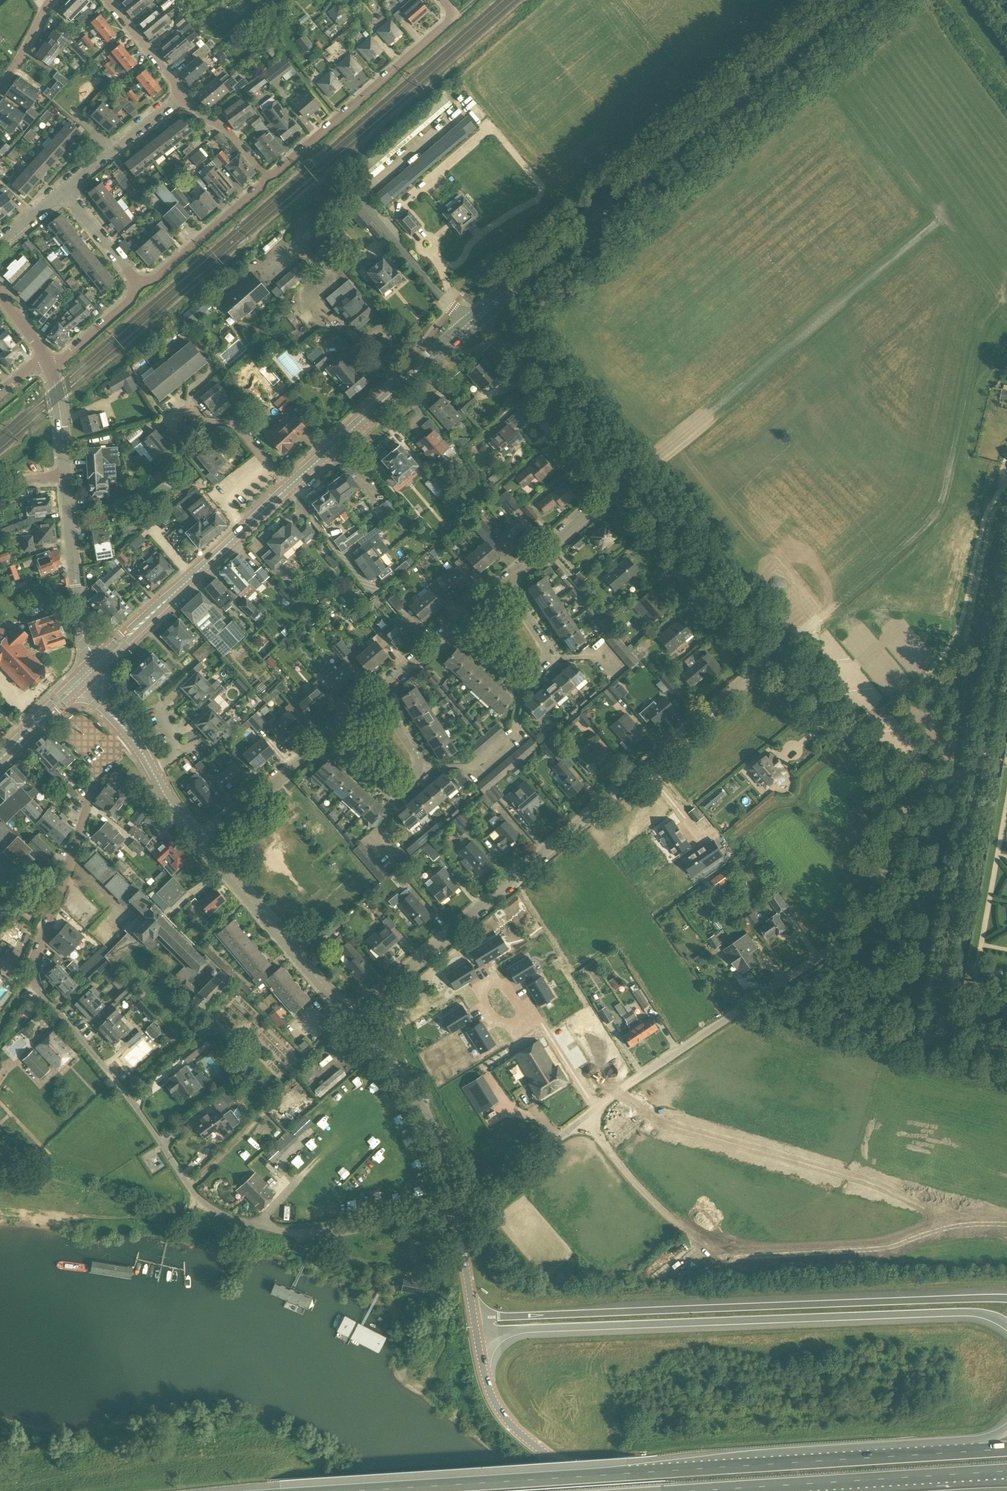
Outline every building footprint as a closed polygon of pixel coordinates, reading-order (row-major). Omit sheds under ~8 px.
[(80,12),(69,0),(59,11),(67,18),(71,21),(80,12)] [(69,0),(80,12),(90,2),(88,0),(69,0)] [(140,0),(127,0),(121,5),(126,12),(140,0)] [(126,12),(132,18),(153,1),(152,0),(140,0),(126,12)] [(159,4),(164,10),(172,3),(175,1),(174,0),(163,0),(159,4)] [(419,0),(414,0),(411,2),(410,0),(407,3),(421,18),(429,11),(419,0)] [(421,18),(407,3),(401,8),(404,12),(403,14),(406,17),(413,25),(421,18)] [(334,21),(344,13),(337,4),(327,12),(334,21)] [(144,33),(165,15),(160,8),(138,26),(144,33)] [(89,9),(82,14),(86,19),(93,14),(89,9)] [(86,19),(82,14),(76,19),(79,22),(80,23),(86,19)] [(99,32),(108,25),(100,15),(91,23),(99,32)] [(165,15),(144,33),(149,40),(157,33),(159,35),(163,32),(162,29),(171,22),(165,15)] [(178,28),(179,27),(186,21),(181,16),(173,22),(178,28)] [(377,32),(389,46),(402,34),(390,20),(377,32)] [(186,21),(179,27),(183,32),(188,28),(192,34),(194,31),(195,31),(190,25),(189,26),(186,21)] [(68,33),(59,25),(54,31),(45,43),(58,53),(65,43),(70,47),(74,51),(84,63),(88,58),(86,55),(75,43),(71,38),(68,33)] [(116,35),(108,25),(99,32),(107,42),(116,35)] [(163,57),(185,39),(179,31),(157,50),(163,57)] [(185,39),(163,57),(170,64),(191,46),(189,43),(198,36),(194,31),(192,34),(185,39)] [(85,43),(90,40),(86,35),(81,38),(85,43)] [(296,41),(305,52),(313,46),(304,35),(296,41)] [(357,48),(358,49),(369,63),(383,52),(371,37),(357,48)] [(90,40),(85,43),(84,44),(88,49),(94,45),(90,40)] [(214,46),(210,40),(205,44),(210,50),(214,46)] [(58,53),(45,43),(36,56),(48,65),(58,53)] [(120,44),(114,49),(111,52),(119,62),(128,54),(120,44)] [(196,59),(179,73),(189,84),(207,69),(200,60),(211,51),(205,44),(199,49),(192,54),(196,59)] [(225,60),(224,59),(219,52),(216,54),(219,58),(222,63),(225,60)] [(128,54),(119,62),(127,72),(137,64),(128,54)] [(350,55),(337,66),(349,80),(362,69),(350,55)] [(284,57),(263,74),(266,78),(268,81),(270,83),(291,67),(284,57)] [(108,70),(112,67),(108,62),(104,66),(108,70)] [(144,87),(153,80),(145,70),(136,77),(144,87)] [(58,71),(56,73),(53,77),(57,81),(64,86),(68,81),(58,71)] [(342,86),(330,72),(317,83),(329,98),(342,86)] [(227,74),(220,80),(223,84),(230,78),(227,74)] [(262,85),(268,81),(266,78),(263,74),(257,78),(262,85)] [(13,86),(34,100),(41,91),(19,76),(13,86)] [(223,84),(220,80),(217,77),(195,95),(201,102),(223,84)] [(234,94),(238,90),(247,84),(242,79),(230,89),(234,94)] [(161,90),(153,80),(144,87),(152,97),(161,90)] [(48,87),(43,93),(42,94),(51,100),(64,86),(57,81),(50,89),(48,87)] [(228,91),(223,84),(201,102),(207,109),(228,91)] [(34,100),(13,86),(6,95),(27,110),(28,110),(30,106),(34,100)] [(241,91),(246,98),(254,93),(248,86),(241,91)] [(130,98),(135,95),(131,90),(127,93),(130,98)] [(305,118),(319,106),(307,92),(303,96),(300,96),(298,98),(298,100),(297,101),(300,104),(296,107),(305,118)] [(119,103),(125,97),(121,93),(115,99),(119,103)] [(135,95),(130,98),(134,103),(139,99),(135,95)] [(119,103),(122,107),(129,114),(130,114),(135,109),(136,109),(125,97),(119,103)] [(243,97),(238,101),(221,113),(227,121),(249,105),(243,97)] [(0,104),(0,111),(18,124),(21,119),(24,115),(24,114),(3,100),(0,104)] [(298,129),(291,120),(276,101),(262,112),(277,131),(276,131),(283,140),(298,129)] [(100,124),(111,112),(101,103),(90,116),(100,124)] [(255,113),(249,105),(227,121),(233,129),(234,129),(235,131),(238,131),(244,126),(242,123),(255,113)] [(27,110),(26,112),(34,120),(39,114),(30,106),(28,110),(27,110)] [(47,110),(43,115),(49,120),(53,116),(47,110)] [(0,111),(0,125),(11,133),(18,124),(0,111)] [(26,112),(24,114),(24,115),(21,119),(29,126),(34,120),(26,112)] [(115,116),(111,112),(100,124),(109,133),(120,120),(115,116)] [(49,120),(43,115),(39,119),(46,124),(49,120)] [(253,128),(261,121),(262,121),(257,115),(248,121),(253,128)] [(182,118),(172,125),(183,139),(192,131),(182,118)] [(69,121),(61,130),(73,141),(82,132),(69,121)] [(261,121),(253,128),(257,132),(260,130),(264,134),(253,143),(260,152),(275,140),(268,131),(268,130),(261,121)] [(183,139),(172,125),(163,133),(173,146),(183,139)] [(27,133),(33,138),(37,134),(31,128),(27,133)] [(61,130),(53,139),(65,151),(73,141),(61,130)] [(227,140),(220,132),(214,137),(221,145),(227,140)] [(33,138),(27,133),(23,137),(30,143),(33,138)] [(173,146),(163,133),(153,141),(164,154),(173,146)] [(192,151),(202,143),(198,137),(188,145),(188,146),(192,151)] [(53,139),(44,148),(57,160),(65,151),(53,139)] [(2,156),(10,147),(2,140),(0,141),(0,154),(2,156)] [(275,140),(260,152),(268,163),(283,151),(275,140)] [(153,141),(144,148),(154,161),(164,154),(153,141)] [(192,151),(188,146),(182,151),(186,156),(192,151)] [(15,147),(11,151),(18,157),(21,152),(15,147)] [(44,148),(36,157),(49,169),(57,160),(44,148)] [(154,161),(144,148),(134,156),(145,169),(154,161)] [(200,149),(195,154),(201,162),(206,158),(200,149)] [(18,157),(11,151),(7,156),(14,161),(18,157)] [(248,179),(232,160),(231,162),(222,151),(216,156),(225,166),(241,185),(248,179)] [(201,162),(195,154),(189,158),(196,166),(201,162)] [(240,154),(232,160),(248,179),(255,173),(240,154)] [(145,169),(134,156),(124,164),(135,177),(145,169)] [(49,169),(36,157),(28,167),(41,178),(49,169)] [(216,157),(212,160),(218,168),(222,164),(216,157)] [(170,162),(176,168),(180,165),(175,158),(170,162)] [(176,168),(170,162),(166,165),(171,172),(176,168)] [(229,195),(236,190),(215,165),(209,171),(229,195)] [(28,167),(20,176),(32,187),(41,178),(28,167)] [(116,178),(122,173),(119,168),(112,174),(116,178)] [(229,195),(209,171),(202,176),(222,201),(229,195)] [(157,172),(151,177),(155,182),(161,176),(157,172)] [(32,187),(20,176),(11,185),(24,196),(32,187)] [(155,182),(151,177),(144,182),(148,187),(155,182)] [(95,203),(109,192),(101,182),(88,193),(95,203)] [(127,193),(134,188),(130,183),(124,188),(127,193)] [(161,194),(173,207),(163,217),(175,230),(190,216),(178,204),(179,203),(162,184),(154,191),(159,196),(161,194)] [(0,197),(0,209),(5,215),(15,207),(9,199),(13,195),(4,186),(0,190),(4,194),(0,197)] [(171,192),(184,207),(190,202),(177,187),(171,192)] [(138,192),(134,188),(127,193),(131,198),(138,192)] [(385,206),(385,205),(391,200),(381,189),(375,195),(385,206)] [(109,192),(95,203),(103,212),(116,202),(109,192)] [(201,219),(217,205),(205,192),(190,205),(201,219)] [(141,197),(135,203),(139,207),(145,202),(141,197)] [(448,209),(443,214),(449,221),(454,227),(460,234),(467,228),(473,223),(480,217),(463,197),(462,198),(463,200),(457,205),(455,203),(455,204),(452,201),(446,206),(448,209)] [(116,202),(103,212),(111,222),(124,211),(116,202)] [(337,214),(343,219),(348,213),(342,207),(337,214)] [(351,214),(351,215),(363,229),(372,222),(359,207),(351,214)] [(408,210),(397,220),(410,235),(421,226),(408,210)] [(124,211),(111,222),(118,232),(132,221),(124,211)] [(55,234),(69,224),(61,214),(48,225),(55,234)] [(161,254),(173,243),(168,237),(171,234),(161,223),(154,228),(158,233),(149,241),(161,254)] [(69,224),(55,234),(63,244),(76,234),(69,224)] [(374,224),(369,229),(377,238),(382,234),(374,224)] [(84,243),(76,234),(63,244),(71,254),(84,243)] [(39,248),(46,242),(42,238),(35,243),(39,248)] [(28,254),(35,248),(28,240),(21,245),(28,254)] [(161,254),(149,241),(141,248),(134,241),(129,245),(141,260),(143,258),(149,264),(161,254)] [(46,242),(39,248),(43,252),(49,247),(46,242)] [(84,243),(71,254),(78,263),(91,253),(84,243)] [(91,253),(78,263),(86,273),(99,262),(91,253)] [(10,263),(7,268),(9,270),(3,276),(9,282),(10,281),(14,286),(13,287),(18,291),(17,292),(25,300),(52,273),(40,261),(30,270),(28,269),(31,265),(28,262),(28,261),(23,256),(17,261),(15,259),(10,263)] [(54,267),(61,261),(57,257),(50,262),(54,267)] [(284,294),(311,271),(312,269),(304,259),(275,284),(284,294)] [(383,259),(372,268),(366,272),(376,284),(375,285),(385,297),(391,292),(388,288),(400,278),(394,270),(392,271),(383,259)] [(61,261),(54,267),(58,271),(64,266),(61,261)] [(99,262),(86,273),(93,282),(107,272),(99,262)] [(114,282),(107,272),(93,282),(101,292),(114,282)] [(251,273),(250,274),(219,302),(236,322),(247,313),(248,314),(256,307),(255,305),(269,293),(251,273)] [(227,289),(237,280),(232,275),(214,291),(218,296),(227,288),(227,289)] [(69,286),(76,280),(72,276),(66,281),(69,286)] [(49,286),(58,294),(60,295),(64,290),(54,280),(49,286)] [(80,285),(76,280),(69,286),(73,290),(80,285)] [(325,299),(338,313),(341,311),(347,319),(346,319),(351,324),(355,325),(358,328),(372,317),(369,313),(369,309),(364,304),(360,300),(360,295),(348,280),(325,299)] [(54,299),(44,291),(29,309),(37,316),(35,318),(36,318),(42,311),(44,313),(49,308),(47,306),(54,299)] [(90,301),(91,299),(94,296),(88,291),(84,295),(90,301)] [(58,294),(54,299),(47,306),(49,308),(44,313),(42,311),(36,318),(42,324),(59,304),(58,303),(63,298),(60,295),(58,294)] [(88,314),(89,312),(90,311),(87,308),(85,309),(84,308),(90,303),(81,295),(74,302),(68,310),(67,312),(77,323),(80,327),(91,318),(88,314)] [(77,323),(67,312),(48,336),(46,339),(58,350),(61,347),(67,340),(71,335),(68,331),(77,323)] [(4,331),(3,330),(0,332),(0,336),(0,346),(3,349),(5,352),(14,345),(9,340),(11,339),(4,331)] [(190,343),(174,356),(190,375),(206,362),(191,343),(190,343)] [(6,367),(14,361),(12,359),(20,352),(14,345),(5,352),(3,349),(0,352),(0,360),(6,367)] [(248,351),(252,355),(259,349),(255,345),(248,351)] [(328,360),(317,347),(307,355),(318,369),(328,360)] [(258,363),(264,358),(258,352),(253,357),(258,363)] [(327,359),(331,363),(325,369),(349,398),(368,382),(343,353),(336,360),(332,355),(327,359)] [(190,375),(174,356),(159,368),(174,388),(190,375)] [(467,374),(481,390),(490,382),(494,387),(501,381),(483,360),(467,374)] [(159,400),(174,388),(159,368),(143,381),(159,400)] [(128,393),(137,388),(128,371),(108,381),(113,390),(124,385),(128,393)] [(237,397),(234,393),(230,386),(223,390),(218,384),(201,398),(213,412),(230,398),(232,402),(237,397)] [(464,414),(464,413),(478,401),(470,392),(456,404),(460,409),(464,414)] [(448,429),(460,418),(462,421),(467,417),(464,413),(464,414),(460,409),(455,412),(442,397),(430,408),(448,429)] [(285,400),(278,406),(281,410),(288,403),(285,400)] [(257,415),(250,406),(244,411),(252,420),(257,415)] [(246,418),(240,412),(236,416),(241,422),(246,418)] [(273,437),(270,440),(282,453),(291,445),(289,443),(305,428),(300,422),(302,420),(295,412),(290,417),(287,413),(268,431),(273,437)] [(522,420),(515,412),(502,424),(505,428),(491,439),(504,455),(523,439),(516,431),(515,432),(512,429),(522,420)] [(81,417),(85,434),(99,430),(98,429),(103,427),(100,413),(95,415),(94,414),(81,417)] [(252,423),(252,424),(251,424),(257,430),(263,424),(258,418),(252,423)] [(435,426),(431,430),(432,431),(425,437),(424,436),(417,443),(433,461),(448,448),(436,434),(440,431),(435,426)] [(169,448),(155,430),(147,437),(143,432),(130,443),(134,448),(140,443),(155,460),(169,448)] [(397,483),(417,466),(399,445),(398,445),(395,442),(388,447),(392,451),(391,451),(392,452),(389,454),(386,450),(379,456),(382,460),(382,461),(393,474),(391,476),(386,481),(392,487),(397,483)] [(222,473),(216,479),(211,473),(226,461),(212,444),(197,456),(210,472),(205,476),(213,486),(218,482),(219,483),(225,477),(222,473)] [(89,478),(107,477),(115,476),(114,465),(119,464),(118,446),(101,448),(101,447),(85,448),(88,478),(89,478)] [(539,480),(552,469),(542,457),(516,479),(523,486),(535,476),(539,480)] [(334,481),(328,486),(340,502),(359,488),(350,476),(354,473),(351,469),(345,468),(341,471),(344,474),(339,478),(338,477),(334,481)] [(423,475),(435,487),(441,481),(430,469),(423,475)] [(138,489),(151,505),(172,487),(159,471),(138,489)] [(108,497),(107,477),(89,478),(90,498),(108,497)] [(564,483),(539,505),(545,512),(558,502),(562,506),(574,495),(564,483)] [(182,514),(203,497),(196,489),(193,486),(187,491),(190,494),(170,510),(177,518),(182,514)] [(340,502),(328,486),(307,501),(313,508),(314,507),(327,524),(345,510),(340,502)] [(506,499),(515,510),(520,506),(507,490),(497,498),(501,504),(506,499)] [(118,495),(119,501),(120,505),(131,503),(129,493),(118,495)] [(50,496),(28,499),(29,506),(26,507),(27,515),(30,515),(38,514),(38,516),(45,516),(44,513),(52,512),(50,496)] [(203,497),(182,514),(187,520),(182,525),(187,531),(185,532),(191,539),(187,542),(194,550),(197,547),(198,548),(226,525),(203,497)] [(387,499),(381,504),(386,510),(389,514),(394,509),(387,499)] [(510,514),(515,510),(506,499),(501,504),(510,514)] [(527,504),(521,509),(533,522),(538,517),(527,504)] [(132,514),(120,516),(122,527),(135,525),(134,524),(132,514)] [(398,519),(404,525),(408,521),(403,515),(398,519)] [(482,519),(477,524),(495,545),(500,540),(509,551),(519,543),(506,529),(502,533),(497,527),(492,531),(482,519)] [(506,529),(519,543),(529,535),(516,520),(506,529)] [(24,526),(22,521),(14,524),(16,529),(24,526)] [(282,526),(279,529),(277,531),(291,546),(300,538),(304,543),(315,534),(306,523),(297,530),(291,523),(284,528),(282,526)] [(34,543),(38,543),(55,541),(53,524),(35,526),(31,526),(32,535),(16,537),(17,551),(23,551),(23,552),(35,550),(34,543)] [(495,545),(477,524),(473,527),(485,542),(475,551),(487,565),(498,556),(491,548),(495,545)] [(135,525),(122,527),(124,534),(136,532),(135,525)] [(362,570),(388,551),(381,541),(382,540),(378,534),(383,531),(379,525),(370,532),(374,537),(358,549),(362,554),(354,560),(362,570)] [(614,537),(605,525),(592,537),(601,548),(604,545),(607,548),(614,542),(611,539),(614,537)] [(94,545),(110,542),(107,527),(91,530),(94,545)] [(272,535),(274,537),(267,543),(272,548),(262,557),(274,570),(295,551),(291,546),(277,531),(272,535)] [(130,543),(135,549),(145,539),(140,533),(130,543)] [(570,543),(575,549),(585,540),(581,534),(570,543)] [(337,546),(342,552),(353,543),(348,537),(337,546)] [(110,542),(94,545),(97,560),(113,557),(110,542)] [(439,555),(434,549),(429,552),(435,558),(439,555)] [(41,574),(56,569),(55,565),(61,562),(59,556),(58,556),(56,550),(50,553),(49,551),(43,553),(44,557),(36,560),(41,574)] [(145,561),(162,580),(174,570),(159,554),(156,550),(151,555),(154,559),(148,564),(145,560),(145,561)] [(388,551),(362,570),(370,580),(377,575),(381,580),(393,571),(389,566),(387,566),(380,557),(388,551)] [(487,565),(475,551),(466,558),(464,554),(459,558),(469,570),(473,566),(478,573),(487,565)] [(123,565),(127,562),(120,554),(116,558),(123,565)] [(239,554),(232,561),(255,589),(263,582),(269,576),(261,567),(255,572),(239,554)] [(7,558),(0,561),(0,562),(2,567),(10,564),(7,558)] [(469,570),(459,558),(454,563),(457,566),(447,574),(460,589),(470,580),(464,574),(469,570)] [(604,578),(615,590),(638,570),(627,558),(604,578)] [(409,565),(405,561),(405,560),(394,570),(399,575),(409,565)] [(162,580),(145,561),(140,565),(143,569),(136,575),(150,590),(151,590),(152,591),(159,586),(158,584),(162,580)] [(255,589),(232,561),(231,561),(220,571),(220,574),(238,594),(241,597),(242,595),(246,599),(247,598),(256,590),(255,589)] [(9,574),(17,570),(14,564),(7,568),(9,574)] [(124,571),(117,565),(113,569),(119,576),(124,571)] [(565,578),(565,579),(568,577),(559,567),(555,570),(563,580),(565,578)] [(112,582),(119,576),(113,569),(106,575),(112,582)] [(587,577),(580,570),(576,575),(582,582),(587,577)] [(460,589),(447,574),(438,582),(435,579),(430,583),(440,595),(445,590),(450,597),(460,589)] [(92,611),(111,593),(106,587),(112,582),(106,575),(100,581),(99,579),(92,586),(98,592),(88,601),(94,607),(91,610),(92,611)] [(577,577),(576,578),(571,582),(589,602),(594,598),(577,577)] [(234,598),(216,578),(205,588),(223,609),(225,612),(232,606),(229,603),(234,598)] [(535,599),(551,588),(544,578),(528,588),(535,599)] [(565,578),(563,580),(561,582),(567,588),(571,585),(565,579),(565,578)] [(287,587),(297,597),(302,592),(293,582),(287,587)] [(428,590),(419,598),(432,613),(441,604),(436,598),(440,595),(430,583),(425,587),(428,590)] [(290,602),(292,597),(283,588),(279,591),(284,597),(282,599),(283,603),(285,604),(288,604),(290,602)] [(551,588),(535,599),(542,609),(557,599),(551,588)] [(575,598),(579,594),(573,588),(569,591),(575,598)] [(392,596),(402,607),(407,603),(397,591),(392,596)] [(653,620),(666,609),(650,591),(633,606),(642,616),(646,612),(653,620)] [(230,649),(223,642),(216,635),(219,632),(213,625),(222,616),(200,592),(181,609),(209,641),(210,640),(217,648),(223,655),(230,649)] [(117,599),(111,593),(92,611),(97,616),(98,615),(105,622),(102,626),(107,632),(111,629),(131,610),(134,607),(129,601),(125,604),(119,597),(117,599)] [(330,597),(326,594),(319,600),(323,603),(330,597)] [(402,607),(392,596),(388,600),(398,611),(402,607)] [(583,607),(587,604),(581,597),(577,601),(583,607)] [(261,611),(247,598),(235,611),(249,624),(261,611)] [(316,598),(301,605),(307,609),(314,606),(318,602),(316,598)] [(432,613),(419,598),(410,606),(422,621),(432,613)] [(564,609),(557,599),(542,609),(549,620),(564,609)] [(591,617),(595,614),(589,607),(585,610),(591,617)] [(564,609),(549,620),(555,630),(571,620),(564,609)] [(31,630),(32,634),(36,646),(38,645),(40,652),(51,649),(51,648),(65,643),(56,614),(28,623),(31,630)] [(316,621),(311,616),(307,619),(312,625),(316,621)] [(608,629),(603,623),(597,616),(593,620),(599,626),(604,632),(608,629)] [(393,625),(406,640),(416,632),(403,617),(393,625)] [(197,638),(190,631),(179,619),(161,636),(179,655),(197,638)] [(679,619),(658,637),(670,652),(685,640),(686,642),(693,636),(679,619)] [(571,620),(555,630),(562,640),(578,630),(571,620)] [(31,630),(27,631),(25,624),(19,626),(13,632),(9,630),(8,632),(6,630),(0,628),(0,666),(13,679),(12,682),(14,685),(18,684),(23,690),(32,682),(35,685),(40,680),(37,677),(41,674),(44,677),(50,672),(44,666),(43,666),(23,645),(26,642),(26,641),(29,638),(28,637),(30,634),(32,634),(31,630)] [(406,640),(393,625),(384,633),(381,630),(377,634),(386,646),(391,642),(396,648),(406,640)] [(256,630),(252,626),(247,630),(251,635),(256,630)] [(281,632),(285,636),(289,632),(285,628),(281,632)] [(606,641),(615,633),(611,629),(602,636),(606,641)] [(578,630),(562,640),(569,651),(585,641),(578,630)] [(615,633),(606,641),(610,646),(619,638),(615,633)] [(386,646),(377,634),(372,638),(375,642),(365,650),(378,664),(387,656),(382,649),(386,646)] [(294,642),(289,636),(284,640),(289,646),(294,642)] [(619,638),(610,646),(614,650),(623,643),(619,638)] [(336,644),(346,655),(351,651),(341,640),(336,644)] [(205,652),(197,659),(200,663),(214,649),(206,641),(192,654),(195,657),(203,650),(205,652)] [(623,643),(614,650),(618,655),(627,647),(623,643)] [(630,651),(631,652),(635,656),(639,661),(648,653),(639,643),(634,648),(630,651)] [(346,655),(336,644),(331,648),(341,659),(346,655)] [(627,647),(618,655),(622,659),(631,652),(630,651),(628,649),(627,647)] [(453,672),(466,658),(457,649),(444,663),(453,672)] [(378,664),(365,650),(356,658),(368,672),(378,664)] [(631,652),(622,659),(626,664),(635,656),(631,652)] [(721,669),(707,652),(696,662),(693,658),(693,657),(691,655),(684,661),(689,667),(681,674),(691,686),(709,670),(713,675),(721,669)] [(142,699),(158,684),(170,672),(174,668),(167,661),(163,665),(152,653),(130,674),(141,685),(135,691),(142,699)] [(270,656),(265,660),(272,668),(276,664),(270,656)] [(639,661),(635,656),(626,664),(630,669),(639,661)] [(466,658),(453,672),(463,680),(475,666),(466,658)] [(190,696),(206,681),(198,672),(204,666),(200,662),(190,672),(194,676),(182,687),(184,689),(183,691),(187,695),(189,695),(190,696)] [(335,671),(346,685),(357,677),(344,662),(335,671)] [(562,672),(575,686),(584,678),(572,663),(562,672)] [(346,685),(335,671),(331,666),(321,675),(322,676),(317,680),(327,691),(332,687),(337,693),(346,685)] [(475,666),(463,680),(472,688),(485,674),(475,666)] [(562,672),(553,680),(565,694),(575,686),(562,672)] [(435,674),(431,677),(437,683),(440,680),(435,674)] [(494,683),(485,674),(472,688),(481,697),(494,683)] [(669,691),(674,686),(665,675),(659,679),(669,691)] [(237,686),(243,681),(239,677),(234,682),(237,686)] [(437,683),(431,677),(427,680),(433,686),(437,683)] [(206,681),(190,696),(192,698),(191,700),(195,704),(197,703),(199,705),(211,694),(215,698),(225,688),(217,680),(211,686),(206,681)] [(315,687),(306,695),(319,709),(328,701),(323,695),(327,691),(317,680),(312,684),(315,687)] [(565,694),(553,680),(543,688),(556,702),(565,694)] [(259,695),(267,687),(261,681),(253,688),(259,695)] [(440,686),(446,692),(449,689),(444,682),(440,686)] [(494,683),(481,697),(490,705),(503,691),(494,683)] [(612,706),(621,698),(622,698),(611,685),(601,693),(612,706)] [(615,689),(620,694),(624,691),(619,686),(615,689)] [(444,694),(439,688),(438,687),(434,691),(440,697),(444,694)] [(406,709),(422,698),(415,688),(399,698),(406,709)] [(543,688),(534,696),(546,710),(556,702),(543,688)] [(587,695),(591,699),(597,693),(594,689),(587,695)] [(503,691),(490,705),(500,713),(513,699),(503,691)] [(448,695),(454,702),(458,698),(452,692),(448,695)] [(294,699),(288,704),(298,716),(303,711),(309,718),(319,709),(306,695),(297,703),(294,699)] [(452,703),(446,696),(442,700),(448,706),(452,703)] [(546,710),(534,696),(524,704),(528,709),(532,713),(536,719),(546,710)] [(584,697),(578,703),(581,707),(588,701),(584,697)] [(656,724),(668,713),(674,709),(664,697),(646,713),(656,724)] [(429,709),(422,698),(406,709),(413,719),(429,709)] [(204,733),(220,718),(216,713),(222,708),(214,699),(203,710),(207,714),(196,724),(198,726),(197,728),(201,732),(203,732),(204,733)] [(460,701),(456,705),(462,711),(466,708),(460,701)] [(298,716),(288,704),(285,708),(287,711),(277,720),(290,734),(300,725),(295,719),(298,716)] [(568,711),(572,715),(578,709),(575,705),(568,711)] [(460,712),(454,706),(451,709),(456,716),(460,712)] [(429,709),(413,719),(420,729),(436,719),(429,709)] [(525,718),(532,713),(528,709),(522,714),(525,718)] [(586,728),(590,725),(592,724),(586,717),(583,713),(581,710),(570,720),(574,724),(579,720),(586,728)] [(468,711),(464,714),(470,721),(474,717),(468,711)] [(252,717),(261,728),(266,724),(256,712),(252,717)] [(562,723),(569,717),(565,713),(559,719),(562,723)] [(611,726),(629,747),(643,735),(626,714),(611,726)] [(468,722),(463,715),(459,719),(464,725),(468,722)] [(225,723),(220,718),(204,733),(206,735),(205,737),(209,741),(211,740),(213,742),(225,731),(229,735),(239,726),(231,717),(225,723)] [(261,728),(252,717),(247,721),(256,732),(261,728)] [(443,730),(436,719),(420,729),(427,740),(443,730)] [(290,734),(277,720),(268,727),(281,742),(290,734)] [(472,724),(478,730),(482,727),(476,720),(472,724)] [(492,727),(500,736),(504,732),(497,723),(492,727)] [(476,732),(471,725),(467,728),(473,735),(476,732)] [(492,727),(487,731),(495,740),(500,736),(492,727)] [(449,740),(443,730),(427,740),(434,750),(449,740)] [(495,740),(487,731),(482,735),(490,745),(495,740)] [(59,760),(66,767),(76,758),(62,744),(60,746),(48,733),(48,732),(40,740),(53,754),(52,756),(53,758),(51,760),(55,764),(59,760)] [(476,741),(483,750),(488,746),(480,737),(476,741)] [(550,737),(545,741),(541,745),(551,758),(556,754),(561,750),(550,737)] [(262,738),(252,747),(264,761),(274,752),(262,738)] [(531,738),(526,742),(534,751),(539,747),(531,738)] [(40,740),(39,740),(30,749),(46,766),(45,768),(58,782),(63,776),(58,771),(57,772),(52,766),(55,764),(51,760),(53,758),(52,756),(53,754),(40,740)] [(449,740),(434,750),(441,761),(456,751),(449,740)] [(483,750),(476,741),(471,745),(479,754),(483,750)] [(526,742),(522,746),(529,755),(534,751),(526,742)] [(610,757),(597,743),(579,759),(592,773),(610,757)] [(479,754),(471,745),(467,749),(474,758),(479,754)] [(529,755),(522,746),(517,749),(525,758),(529,755)] [(264,761),(252,747),(243,754),(240,751),(235,755),(245,767),(250,763),(255,769),(264,761)] [(517,749),(513,753),(520,762),(525,758),(517,749)] [(520,762),(513,753),(508,757),(516,766),(520,762)] [(783,767),(775,757),(774,758),(770,753),(751,770),(755,774),(753,776),(760,785),(762,783),(766,788),(776,780),(779,785),(786,780),(782,775),(786,771),(782,767),(783,767)] [(233,763),(224,771),(236,785),(246,776),(241,770),(245,767),(235,755),(232,758),(230,759),(233,763)] [(508,757),(503,761),(511,770),(516,766),(508,757)] [(338,767),(328,759),(311,777),(313,779),(312,781),(315,784),(317,782),(321,786),(325,781),(338,767)] [(195,765),(204,775),(205,776),(209,772),(200,761),(195,765)] [(503,761),(499,765),(507,774),(511,770),(503,761)] [(570,797),(582,787),(582,786),(561,761),(553,768),(564,780),(559,785),(570,797)] [(520,763),(512,770),(515,774),(523,767),(520,763)] [(507,774),(499,765),(494,769),(502,778),(507,774)] [(347,776),(338,767),(325,781),(334,790),(347,776)] [(5,823),(20,808),(33,821),(44,812),(32,799),(39,792),(34,787),(29,791),(25,791),(20,785),(23,782),(10,768),(0,778),(0,795),(6,801),(0,806),(0,818),(5,823)] [(502,778),(494,769),(490,773),(497,782),(502,778)] [(236,785),(224,771),(214,779),(227,793),(236,785)] [(467,783),(467,779),(462,772),(457,771),(453,774),(453,779),(459,786),(464,786),(467,783)] [(444,773),(434,782),(446,796),(456,788),(444,773)] [(497,782),(490,773),(485,777),(493,786),(495,784),(497,782)] [(184,790),(201,810),(216,797),(199,778),(198,778),(195,774),(181,786),(185,790),(184,790)] [(347,776),(334,790),(344,798),(356,784),(347,776)] [(493,786),(485,777),(481,781),(488,790),(490,789),(493,786)] [(488,790),(481,781),(476,784),(484,794),(485,793),(488,790)] [(525,806),(538,796),(525,781),(508,795),(511,798),(509,800),(514,806),(516,804),(519,808),(517,809),(530,823),(536,818),(525,806)] [(446,796),(434,782),(424,790),(437,804),(446,796)] [(68,784),(64,787),(64,788),(74,799),(79,795),(68,784)] [(109,803),(116,809),(118,810),(123,804),(121,802),(126,796),(119,790),(117,791),(107,784),(100,793),(109,799),(107,801),(110,802),(109,803)] [(356,784),(344,798),(341,801),(350,809),(353,806),(365,792),(356,784)] [(495,784),(493,786),(490,789),(499,799),(504,795),(495,784)] [(306,795),(308,793),(309,792),(304,785),(300,789),(306,795)] [(490,789),(488,790),(485,793),(494,804),(499,799),(490,789)] [(424,790),(415,798),(427,812),(437,804),(424,790)] [(365,792),(353,806),(362,815),(375,801),(365,792)] [(109,799),(100,793),(93,802),(111,815),(116,809),(109,803),(110,802),(107,801),(109,799)] [(314,793),(310,796),(316,803),(320,800),(314,793)] [(494,804),(485,793),(484,794),(480,797),(489,808),(494,804)] [(427,812),(415,798),(406,806),(418,820),(427,812)] [(713,803),(709,799),(703,804),(707,808),(713,803)] [(384,809),(375,801),(362,815),(368,820),(368,827),(376,827),(384,818),(379,814),(384,809)] [(322,803),(319,806),(324,812),(328,809),(322,803)] [(418,820),(406,806),(396,814),(408,828),(418,820)] [(449,813),(453,816),(459,811),(456,807),(449,813)] [(697,823),(703,818),(695,807),(688,812),(697,823)] [(47,834),(60,819),(48,809),(35,823),(47,834)] [(147,813),(142,810),(137,816),(135,814),(131,819),(138,825),(147,813)] [(66,816),(60,811),(58,814),(64,819),(66,816)] [(327,815),(332,822),(336,819),(330,812),(327,815)] [(500,815),(499,816),(497,813),(489,820),(495,828),(497,827),(497,828),(489,835),(500,847),(506,842),(508,845),(519,836),(506,820),(500,815)] [(440,821),(443,825),(450,819),(447,815),(440,821)] [(460,836),(460,835),(469,827),(459,815),(449,823),(460,836)] [(0,818),(0,853),(17,835),(5,823),(0,818)] [(71,829),(60,819),(47,834),(59,844),(71,829)] [(675,819),(660,829),(665,837),(670,834),(674,840),(669,843),(678,856),(693,846),(675,819)] [(107,821),(99,829),(118,847),(125,839),(119,833),(107,821)] [(335,825),(340,831),(344,828),(339,822),(335,825)] [(430,829),(434,833),(440,827),(437,823),(430,829)] [(131,827),(128,831),(133,835),(137,829),(132,826),(131,827)] [(118,847),(99,829),(92,837),(104,848),(111,854),(118,847)] [(150,839),(137,829),(133,835),(146,845),(150,839)] [(423,842),(431,835),(426,830),(419,837),(423,842)] [(347,831),(343,834),(348,841),(352,838),(347,831)] [(0,853),(0,856),(23,877),(31,869),(27,866),(37,855),(32,850),(17,835),(0,853)] [(146,845),(145,846),(149,851),(171,876),(179,869),(176,865),(187,855),(176,844),(170,838),(161,846),(152,837),(150,839),(146,845)] [(143,847),(135,839),(130,843),(128,845),(142,858),(149,851),(145,846),(143,847)] [(459,852),(479,875),(491,864),(471,841),(459,852)] [(49,853),(37,842),(32,847),(44,858),(49,853)] [(357,855),(366,847),(362,842),(352,850),(357,855)] [(712,843),(686,861),(696,876),(722,857),(712,843)] [(432,861),(438,856),(441,853),(433,844),(424,851),(432,861)] [(366,847),(357,855),(361,859),(370,851),(366,847)] [(123,895),(130,886),(117,873),(111,867),(110,867),(94,850),(86,858),(89,861),(85,865),(119,899),(123,895)] [(374,856),(370,851),(361,859),(364,864),(374,856)] [(374,856),(364,864),(368,868),(377,860),(374,856)] [(119,859),(114,865),(123,874),(128,869),(128,868),(119,859)] [(381,865),(377,860),(368,868),(372,873),(381,865)] [(381,865),(372,873),(376,877),(385,869),(381,865)] [(404,884),(409,879),(398,867),(393,872),(404,884)] [(416,880),(422,874),(417,868),(410,873),(416,880)] [(459,888),(442,868),(431,877),(435,882),(428,889),(440,903),(447,896),(448,897),(459,888)] [(706,883),(713,892),(723,885),(724,886),(734,879),(727,868),(706,883)] [(385,869),(376,877),(380,882),(389,874),(385,869)] [(156,893),(168,906),(170,907),(187,891),(173,877),(156,893)] [(130,886),(123,895),(128,900),(128,899),(142,913),(140,916),(139,914),(124,930),(127,933),(104,956),(114,968),(116,967),(115,966),(138,943),(134,938),(137,935),(149,947),(153,947),(156,945),(156,940),(153,938),(158,933),(189,964),(178,975),(184,981),(181,984),(193,997),(194,999),(193,1000),(193,1002),(193,1004),(194,1006),(195,1007),(196,1008),(198,1008),(200,1008),(202,1007),(204,1009),(232,981),(205,954),(133,884),(130,886)] [(209,915),(225,900),(214,888),(198,902),(209,915)] [(778,913),(787,907),(789,906),(779,892),(768,899),(778,913)] [(373,910),(374,909),(379,905),(368,893),(363,897),(373,910)] [(430,916),(411,893),(403,900),(397,893),(388,901),(393,907),(398,903),(418,927),(430,916)] [(750,914),(753,912),(756,910),(751,902),(744,906),(750,914)] [(0,912),(0,918),(6,924),(14,914),(5,906),(0,912)] [(753,912),(750,914),(747,916),(754,926),(760,922),(753,912)] [(760,928),(767,938),(775,933),(777,935),(787,928),(777,914),(767,921),(768,923),(760,928)] [(266,980),(284,1002),(294,1013),(309,1000),(281,966),(271,974),(266,968),(270,964),(232,920),(217,933),(254,977),(252,979),(258,987),(266,980)] [(324,931),(328,936),(340,925),(336,920),(324,931)] [(68,922),(59,933),(75,947),(84,937),(68,922)] [(379,955),(398,939),(385,925),(367,940),(379,955)] [(75,947),(59,933),(50,943),(66,957),(70,952),(75,947)] [(714,949),(720,946),(721,944),(714,934),(707,939),(714,949)] [(734,943),(751,967),(760,960),(754,950),(757,948),(747,934),(734,943)] [(491,938),(470,951),(480,966),(500,953),(491,938)] [(347,942),(340,949),(339,949),(344,954),(339,958),(357,979),(370,968),(347,942)] [(0,953),(0,954),(8,959),(15,948),(7,943),(6,944),(0,953)] [(751,967),(734,943),(724,950),(741,974),(751,967)] [(699,962),(709,956),(706,951),(696,957),(699,962)] [(56,985),(67,975),(68,973),(59,963),(63,960),(55,953),(51,958),(57,964),(46,974),(50,979),(49,981),(53,985),(55,984),(56,985)] [(527,956),(507,969),(516,984),(537,971),(527,956)] [(102,957),(93,965),(100,973),(109,965),(102,957)] [(71,971),(77,964),(73,960),(72,961),(69,958),(64,960),(67,966),(66,966),(71,971)] [(468,960),(448,973),(457,988),(478,975),(468,960)] [(82,969),(77,964),(71,971),(75,975),(82,969)] [(93,965),(84,973),(91,981),(100,973),(93,965)] [(112,979),(117,975),(110,967),(105,971),(112,979)] [(67,975),(56,985),(66,995),(77,985),(67,975)] [(541,976),(526,985),(539,1006),(554,996),(541,976)] [(616,977),(609,981),(614,988),(620,984),(616,977)] [(123,996),(130,990),(125,984),(112,997),(116,1002),(123,996)] [(230,988),(237,995),(238,996),(242,992),(234,984),(230,988)] [(93,986),(85,994),(74,1004),(77,1007),(76,1009),(78,1012),(81,1011),(81,1012),(88,1006),(86,1005),(96,996),(99,993),(93,986)] [(643,1009),(649,1005),(638,988),(632,992),(643,1009)] [(127,1000),(130,997),(133,994),(130,990),(124,996),(127,1000)] [(104,1005),(96,996),(86,1005),(88,1006),(81,1012),(83,1013),(82,1015),(84,1018),(86,1017),(89,1020),(104,1005)] [(123,1017),(115,1008),(120,1004),(117,1002),(104,1014),(108,1019),(97,1029),(104,1037),(115,1027),(114,1025),(121,1019),(123,1017)] [(462,1005),(441,1018),(451,1033),(471,1020),(462,1005)] [(612,1019),(608,1013),(605,1007),(599,1011),(606,1023),(612,1019)] [(632,1009),(627,1012),(644,1037),(658,1028),(650,1017),(644,1021),(644,1020),(641,1022),(632,1009)] [(154,1020),(145,1010),(143,1012),(151,1023),(154,1020)] [(627,1012),(622,1016),(627,1022),(627,1024),(630,1029),(628,1030),(629,1032),(623,1036),(630,1046),(644,1037),(627,1012)] [(285,1020),(282,1016),(276,1021),(279,1025),(285,1020)] [(132,1031),(121,1019),(114,1025),(115,1027),(104,1037),(112,1044),(122,1035),(130,1044),(141,1035),(135,1028),(132,1031)] [(481,1021),(466,1031),(479,1051),(494,1042),(481,1021)] [(153,1024),(147,1029),(156,1038),(164,1030),(160,1026),(157,1028),(153,1024)] [(21,1030),(28,1037),(33,1033),(26,1026),(21,1030)] [(73,1052),(54,1031),(36,1047),(56,1069),(73,1052)] [(21,1036),(10,1049),(15,1054),(27,1041),(21,1036)] [(188,1062),(209,1045),(203,1037),(182,1055),(188,1062)] [(339,1050),(347,1043),(343,1038),(335,1046),(339,1050)] [(152,1050),(143,1040),(123,1058),(133,1068),(152,1050)] [(304,1041),(299,1045),(303,1050),(308,1045),(304,1041)] [(530,1084),(538,1098),(566,1081),(557,1067),(555,1068),(538,1041),(515,1055),(531,1082),(530,1084)] [(347,1043),(339,1050),(342,1055),(351,1047),(347,1043)] [(40,1079),(50,1070),(50,1069),(32,1050),(22,1060),(40,1079)] [(2,1067),(9,1057),(0,1051),(0,1065),(2,1067)] [(324,1059),(313,1067),(317,1073),(328,1064),(324,1059)] [(252,1069),(247,1062),(242,1066),(248,1072),(252,1069)] [(184,1100),(195,1092),(179,1070),(168,1077),(172,1082),(166,1086),(171,1092),(176,1088),(184,1100)] [(316,1088),(320,1093),(340,1077),(336,1072),(326,1080),(324,1078),(319,1082),(321,1084),(316,1088)] [(484,1073),(462,1083),(476,1111),(497,1101),(484,1073)] [(271,1087),(264,1077),(257,1082),(264,1092),(271,1087)] [(222,1094),(223,1096),(229,1105),(240,1097),(232,1087),(222,1094)] [(306,1105),(313,1099),(307,1092),(300,1098),(306,1105)] [(221,1124),(217,1127),(223,1135),(223,1136),(233,1129),(232,1128),(240,1122),(239,1121),(244,1117),(237,1108),(232,1111),(231,1109),(223,1115),(223,1117),(218,1120),(221,1124)] [(223,1117),(223,1115),(219,1111),(209,1118),(206,1114),(200,1118),(203,1123),(201,1124),(201,1123),(199,1124),(199,1125),(197,1127),(196,1127),(203,1138),(204,1137),(217,1127),(221,1124),(218,1120),(223,1117)] [(388,1120),(392,1130),(400,1126),(396,1117),(388,1120)] [(263,1153),(265,1155),(272,1162),(298,1138),(289,1129),(263,1153)] [(313,1151),(321,1146),(315,1138),(308,1143),(313,1151)] [(260,1211),(276,1194),(266,1185),(255,1172),(236,1190),(242,1197),(245,1195),(260,1211)] [(306,1246),(298,1243),(295,1249),(303,1252),(306,1246)] [(90,1257),(87,1271),(129,1279),(132,1266),(90,1257)] [(404,1279),(402,1290),(422,1294),(424,1282),(408,1279),(405,1278),(404,1278),(404,1279)] [(268,1283),(263,1296),(301,1311),(306,1298),(268,1283)] [(347,1321),(343,1330),(377,1346),(381,1337),(347,1321)]
